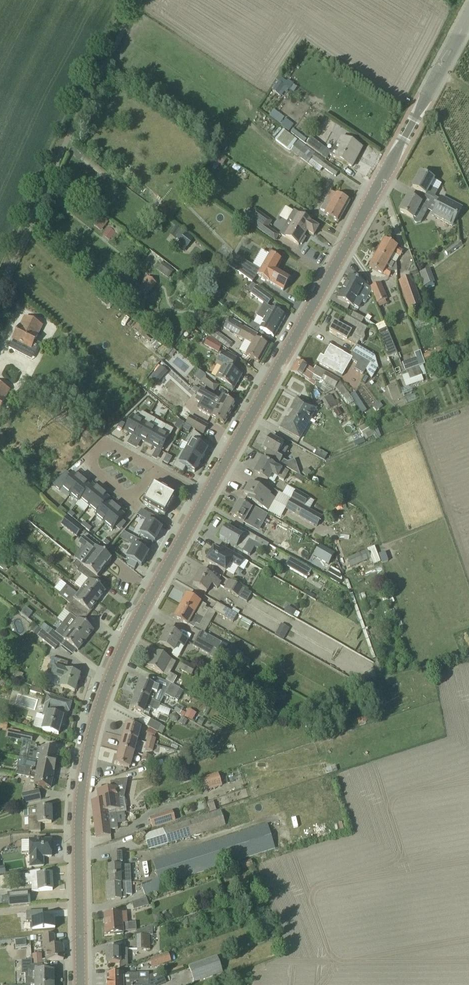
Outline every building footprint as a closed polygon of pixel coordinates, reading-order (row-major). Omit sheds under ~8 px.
[(290,90),(278,82),(272,91),(281,97),(281,96),(285,98),(290,90)] [(319,165),(335,177),(339,171),(297,140),(297,141),(283,130),(275,140),(316,170),(319,165)] [(327,159),(329,155),(329,154),(330,152),(311,137),(310,138),(306,134),(302,141),(306,144),(326,159),(327,159)] [(335,142),(330,152),(329,154),(329,155),(351,166),(361,147),(341,137),(338,144),(335,142)] [(87,156),(83,160),(105,178),(108,174),(87,156)] [(433,199),(438,191),(441,184),(433,180),(420,172),(412,187),(433,199)] [(325,199),(319,210),(325,212),(323,214),(337,222),(349,201),(330,191),(325,199)] [(399,211),(412,218),(413,221),(414,223),(416,224),(420,223),(429,208),(407,196),(399,211)] [(457,217),(463,220),(467,212),(461,210),(463,207),(441,196),(436,206),(457,217)] [(175,210),(160,198),(155,205),(170,217),(175,210)] [(457,217),(436,206),(431,216),(452,227),(457,217)] [(272,222),(255,210),(247,222),(265,235),(275,242),(279,236),(267,228),(272,222)] [(288,221),(280,234),(289,239),(297,245),(298,243),(302,245),(306,238),(303,236),(306,231),(313,235),(318,227),(309,222),(294,212),(288,221)] [(111,227),(104,233),(111,239),(117,234),(111,227)] [(183,253),(190,244),(194,239),(186,232),(185,234),(180,230),(177,234),(174,237),(179,241),(175,246),(183,253)] [(390,260),(394,253),(400,256),(403,251),(397,247),(384,240),(376,253),(390,260)] [(376,253),(369,267),(382,274),(383,273),(389,277),(391,272),(397,272),(396,264),(390,260),(376,253)] [(269,255),(260,269),(245,260),(239,269),(237,272),(252,283),(256,275),(274,285),(282,290),(289,278),(276,270),(281,262),(269,255)] [(230,262),(227,265),(237,272),(239,269),(230,262)] [(168,279),(174,271),(162,263),(156,271),(168,279)] [(430,269),(418,273),(420,280),(422,287),(435,283),(430,269)] [(420,304),(413,283),(420,280),(418,273),(417,271),(409,274),(411,278),(399,282),(409,308),(420,304)] [(353,306),(357,299),(364,302),(370,291),(370,288),(365,286),(365,284),(349,275),(337,298),(353,306)] [(146,296),(150,291),(151,291),(157,284),(147,276),(141,284),(142,285),(138,290),(146,296)] [(264,320),(261,325),(259,329),(264,332),(273,337),(284,316),(276,311),(270,308),(266,306),(272,298),(256,286),(252,283),(247,290),(251,293),(250,294),(251,294),(264,303),(256,316),(258,317),(264,320)] [(370,287),(376,303),(386,299),(380,283),(370,287)] [(356,346),(358,342),(362,344),(365,338),(363,334),(367,329),(361,325),(364,319),(353,313),(349,319),(345,316),(340,326),(333,322),(329,331),(332,333),(341,338),(356,346)] [(34,341),(37,335),(41,326),(25,317),(20,326),(13,339),(13,340),(9,348),(31,360),(36,351),(39,344),(34,341)] [(243,328),(228,319),(223,328),(238,337),(248,342),(247,344),(250,346),(245,355),(258,363),(268,346),(255,339),(257,336),(243,328)] [(157,349),(163,341),(142,325),(136,333),(157,349)] [(387,328),(377,332),(388,357),(397,353),(387,328)] [(208,338),(204,344),(218,352),(221,345),(208,338)] [(338,350),(329,345),(323,357),(320,355),(316,362),(325,367),(336,373),(337,373),(342,376),(352,358),(346,355),(338,350)] [(374,355),(356,346),(352,353),(370,363),(366,370),(371,379),(377,367),(374,355)] [(436,350),(422,355),(425,364),(445,357),(442,348),(439,349),(439,347),(435,348),(436,350)] [(236,359),(227,354),(222,351),(216,363),(221,366),(215,378),(226,384),(224,386),(232,391),(241,374),(231,368),(236,359)] [(405,363),(401,364),(404,372),(406,371),(407,371),(423,365),(424,364),(420,352),(414,354),(415,359),(405,363)] [(290,372),(299,376),(303,378),(309,381),(309,382),(314,386),(316,382),(317,380),(311,377),(312,375),(321,380),(334,387),(337,390),(342,397),(343,397),(348,404),(353,401),(339,379),(325,372),(315,367),(314,370),(305,365),(296,361),(290,372)] [(423,365),(407,371),(408,374),(410,380),(421,376),(425,375),(427,374),(423,365)] [(160,366),(148,379),(155,385),(167,372),(160,366)] [(219,386),(199,370),(194,377),(213,393),(219,386)] [(4,399),(9,390),(0,386),(0,408),(4,399)] [(200,390),(197,396),(229,414),(235,404),(226,399),(221,396),(219,401),(200,390)] [(331,394),(321,400),(328,411),(338,404),(340,403),(337,399),(335,400),(331,394)] [(197,396),(194,401),(213,412),(210,416),(215,419),(224,424),(229,414),(197,396)] [(316,408),(296,397),(289,410),(293,411),(286,422),(283,421),(279,428),(299,439),(316,408)] [(132,415),(122,434),(126,436),(128,433),(136,438),(148,416),(141,412),(138,418),(132,415)] [(136,438),(144,442),(143,446),(147,448),(157,429),(152,426),(155,420),(148,416),(136,438)] [(190,416),(185,425),(190,428),(203,435),(208,426),(190,416)] [(181,430),(185,422),(179,419),(175,426),(181,430)] [(153,447),(161,452),(173,430),(166,425),(162,432),(157,429),(147,448),(150,450),(153,447)] [(189,445),(185,452),(201,461),(207,450),(198,445),(202,438),(193,430),(186,443),(189,445)] [(283,445),(269,437),(263,449),(267,451),(264,455),(272,460),(300,476),(294,460),(287,462),(277,457),(283,445)] [(182,451),(172,467),(182,473),(186,467),(195,472),(201,461),(185,452),(182,451)] [(170,464),(173,457),(168,454),(164,461),(170,464)] [(280,470),(262,459),(254,473),(267,481),(271,474),(277,477),(284,481),(289,472),(281,468),(280,470)] [(77,477),(73,473),(61,488),(70,495),(82,480),(78,476),(77,477)] [(78,502),(90,487),(87,484),(82,480),(70,495),(78,502)] [(270,494),(258,487),(249,482),(243,493),(250,497),(249,500),(247,499),(246,499),(268,511),(275,498),(269,495),(270,494)] [(78,502),(80,500),(89,507),(102,491),(97,487),(96,488),(92,484),(90,487),(78,502)] [(143,504),(165,516),(175,498),(153,485),(143,504)] [(89,507),(97,514),(95,516),(108,502),(110,499),(106,495),(102,491),(89,507)] [(296,491),(292,499),(304,506),(309,498),(296,491)] [(309,510),(307,509),(304,507),(304,506),(292,499),(286,510),(301,519),(317,528),(322,517),(309,510)] [(95,516),(104,523),(116,508),(111,504),(111,505),(108,502),(95,516)] [(238,502),(230,515),(239,520),(244,523),(251,527),(256,517),(263,521),(266,515),(253,507),(251,509),(247,507),(238,502)] [(104,523),(112,530),(125,516),(120,512),(121,512),(116,508),(104,523)] [(150,515),(140,534),(149,539),(155,542),(162,529),(157,526),(160,520),(150,515)] [(82,530),(66,517),(60,525),(76,538),(82,530)] [(266,527),(287,539),(292,531),(270,519),(266,527)] [(326,521),(321,528),(331,535),(336,528),(326,521)] [(249,541),(265,550),(268,544),(239,528),(236,533),(225,527),(219,538),(243,552),(249,541)] [(98,548),(90,541),(83,536),(78,543),(90,553),(81,564),(97,576),(111,559),(98,549),(98,548)] [(137,539),(127,558),(142,567),(149,553),(144,550),(147,545),(137,539)] [(319,544),(313,555),(328,563),(334,552),(319,544)] [(225,572),(230,574),(235,565),(239,568),(244,560),(221,547),(218,552),(213,548),(206,561),(225,572)] [(371,559),(367,550),(346,559),(350,568),(371,559)] [(81,589),(81,588),(97,601),(105,591),(93,582),(97,576),(81,564),(77,561),(73,566),(78,569),(77,570),(82,574),(74,584),(81,589)] [(290,569),(307,578),(311,570),(294,561),(290,569)] [(332,567),(327,577),(341,584),(346,574),(332,567)] [(220,582),(209,576),(200,571),(192,584),(206,592),(211,584),(217,588),(220,582)] [(243,589),(243,588),(229,580),(224,588),(224,590),(247,603),(252,594),(243,589)] [(69,604),(85,616),(97,601),(81,588),(81,589),(77,594),(66,585),(58,595),(69,604)] [(187,594),(180,606),(203,619),(208,609),(205,607),(206,605),(187,594)] [(232,611),(216,602),(212,610),(233,622),(237,614),(239,611),(234,608),(232,611)] [(69,604),(64,611),(70,615),(64,623),(85,640),(93,630),(81,621),(85,616),(69,604)] [(180,606),(174,617),(193,628),(194,628),(198,630),(203,619),(180,606)] [(242,626),(251,629),(254,621),(245,618),(242,626)] [(282,622),(276,634),(285,638),(291,627),(282,622)] [(77,650),(85,640),(64,623),(56,633),(50,629),(45,625),(41,630),(42,631),(61,646),(65,641),(77,650)] [(159,643),(174,651),(172,655),(177,658),(187,640),(167,629),(159,643)] [(42,631),(38,636),(54,650),(59,645),(42,631)] [(197,639),(214,648),(221,652),(233,659),(236,654),(238,650),(228,645),(227,646),(221,643),(221,642),(201,631),(197,639)] [(214,648),(197,639),(193,646),(209,655),(217,659),(221,652),(214,648)] [(171,683),(173,685),(177,677),(170,673),(176,662),(170,659),(164,656),(155,651),(151,659),(149,659),(148,663),(148,664),(147,666),(156,671),(168,676),(166,680),(171,683)] [(60,687),(74,691),(79,675),(65,671),(67,662),(58,659),(52,657),(46,674),(62,679),(60,687)] [(195,668),(184,662),(180,669),(191,675),(195,668)] [(136,694),(154,701),(159,688),(154,686),(154,685),(141,680),(136,694)] [(171,683),(165,694),(173,699),(174,698),(178,700),(183,692),(179,690),(180,688),(173,685),(171,683)] [(133,701),(131,708),(140,711),(143,713),(144,712),(149,714),(150,709),(155,711),(158,710),(160,704),(153,701),(154,701),(136,694),(136,695),(134,695),(132,699),(133,701)] [(44,720),(42,730),(48,732),(58,734),(61,724),(64,725),(65,721),(66,717),(68,711),(69,711),(71,703),(61,700),(47,696),(44,705),(45,705),(42,716),(45,717),(44,720)] [(188,709),(184,717),(191,721),(196,713),(188,709)] [(147,726),(157,732),(161,725),(151,719),(147,726)] [(126,724),(122,737),(136,741),(140,727),(126,724)] [(8,731),(7,738),(22,741),(24,734),(8,731)] [(119,750),(133,754),(136,741),(122,737),(119,750)] [(148,737),(147,743),(154,745),(154,744),(155,738),(148,737)] [(33,761),(37,761),(37,760),(55,764),(57,752),(48,750),(29,746),(28,752),(31,753),(29,760),(33,760),(33,761)] [(129,768),(133,754),(119,750),(115,764),(129,768)] [(177,755),(182,767),(190,764),(186,752),(182,753),(181,751),(177,752),(178,755),(177,755)] [(151,756),(143,754),(142,760),(149,762),(151,756)] [(24,771),(52,776),(55,764),(37,760),(37,761),(33,761),(33,760),(29,760),(27,759),(25,768),(18,766),(17,773),(24,774),(24,771)] [(50,788),(52,776),(24,771),(24,774),(23,776),(35,778),(34,784),(50,788)] [(218,773),(203,778),(208,792),(222,786),(218,773)] [(98,801),(91,802),(93,816),(116,814),(116,810),(121,809),(119,799),(124,798),(127,780),(120,781),(110,782),(111,788),(102,789),(96,790),(98,801)] [(23,803),(40,799),(38,791),(21,794),(23,803)] [(28,831),(30,831),(40,831),(40,823),(51,823),(51,808),(30,808),(27,811),(28,831)] [(221,811),(145,836),(149,850),(226,824),(224,819),(222,813),(221,811)] [(150,819),(153,828),(175,820),(172,811),(150,819)] [(93,816),(95,837),(105,835),(110,835),(110,830),(116,829),(118,828),(116,814),(93,816)] [(160,885),(250,856),(275,848),(267,824),(152,861),(158,880),(160,885)] [(30,867),(43,866),(43,857),(51,857),(51,840),(29,840),(29,857),(30,867)] [(131,882),(130,866),(124,866),(124,852),(111,853),(112,866),(109,867),(109,883),(131,882)] [(251,860),(235,864),(238,871),(246,869),(247,872),(253,870),(252,867),(253,867),(251,860)] [(42,890),(52,890),(51,874),(41,874),(40,874),(40,870),(29,872),(30,875),(28,875),(25,875),(26,885),(29,884),(31,883),(38,883),(38,891),(42,890)] [(160,885),(158,880),(151,882),(151,881),(141,885),(145,896),(162,890),(160,885)] [(131,882),(109,883),(106,883),(107,900),(120,899),(120,898),(126,898),(126,895),(131,895),(131,882)] [(168,894),(183,890),(181,885),(166,889),(168,894)] [(9,906),(30,904),(28,892),(8,894),(9,906)] [(146,898),(131,902),(134,910),(148,905),(146,898)] [(42,911),(26,912),(26,920),(31,919),(32,931),(55,929),(54,917),(40,918),(40,912),(42,911)] [(127,913),(104,914),(106,934),(113,933),(114,935),(122,934),(122,931),(136,930),(135,922),(127,922),(127,913)] [(270,918),(261,921),(265,932),(273,929),(270,918)] [(153,936),(153,926),(152,926),(137,931),(137,949),(149,949),(150,936),(153,936)] [(47,961),(53,960),(63,960),(62,945),(55,946),(54,934),(43,935),(44,947),(46,947),(47,960),(47,961)] [(26,939),(15,940),(16,947),(26,945),(26,939)] [(119,968),(128,968),(127,949),(121,949),(121,948),(117,948),(107,948),(106,948),(106,963),(107,963),(119,963),(119,968)] [(168,953),(149,959),(152,968),(171,961),(168,953)] [(42,954),(32,955),(33,965),(38,964),(42,964),(42,960),(42,954)] [(216,957),(188,966),(194,981),(221,972),(216,957)] [(53,971),(43,972),(43,965),(32,965),(32,961),(27,961),(27,972),(25,974),(25,984),(53,984),(53,971)] [(107,974),(107,984),(149,984),(148,980),(148,979),(138,979),(138,973),(123,973),(117,973),(107,974)]
